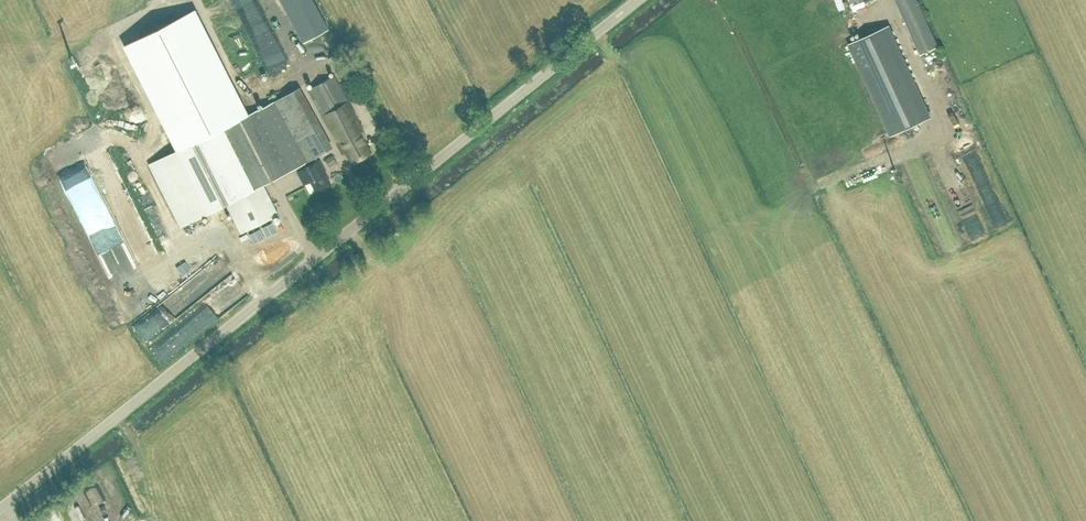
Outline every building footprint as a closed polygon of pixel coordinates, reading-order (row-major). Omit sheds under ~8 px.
[(264,30),(250,0),(230,0),(247,37),(250,36),(266,71),(280,64),(266,35),(261,38),(258,33),(264,30)] [(281,15),(274,0),(258,0),(268,22),(281,15)] [(312,0),(280,0),(302,41),(327,28),(312,0)] [(850,6),(854,14),(867,8),(864,0),(850,6)] [(939,46),(917,0),(895,0),(920,55),(939,46)] [(177,149),(150,163),(181,225),(225,203),(240,232),(277,213),(262,184),(295,167),(305,162),(328,149),(295,88),(272,100),(273,101),(245,114),(193,11),(125,45),(177,149)] [(888,26),(849,43),(891,134),(929,117),(888,26)] [(372,153),(361,132),(363,131),(333,74),(308,88),(342,153),(345,151),(352,164),(372,153)] [(877,121),(882,119),(878,110),(873,112),(877,121)] [(953,123),(956,134),(968,131),(965,120),(953,123)] [(127,151),(130,159),(141,155),(137,146),(127,151)] [(329,166),(337,161),(333,156),(325,160),(329,166)] [(304,184),(310,181),(315,190),(329,182),(323,171),(324,170),(318,159),(303,167),(303,168),(297,172),(304,184)] [(954,198),(956,205),(971,201),(970,194),(954,198)] [(295,255),(281,225),(263,233),(276,263),(295,255)]
